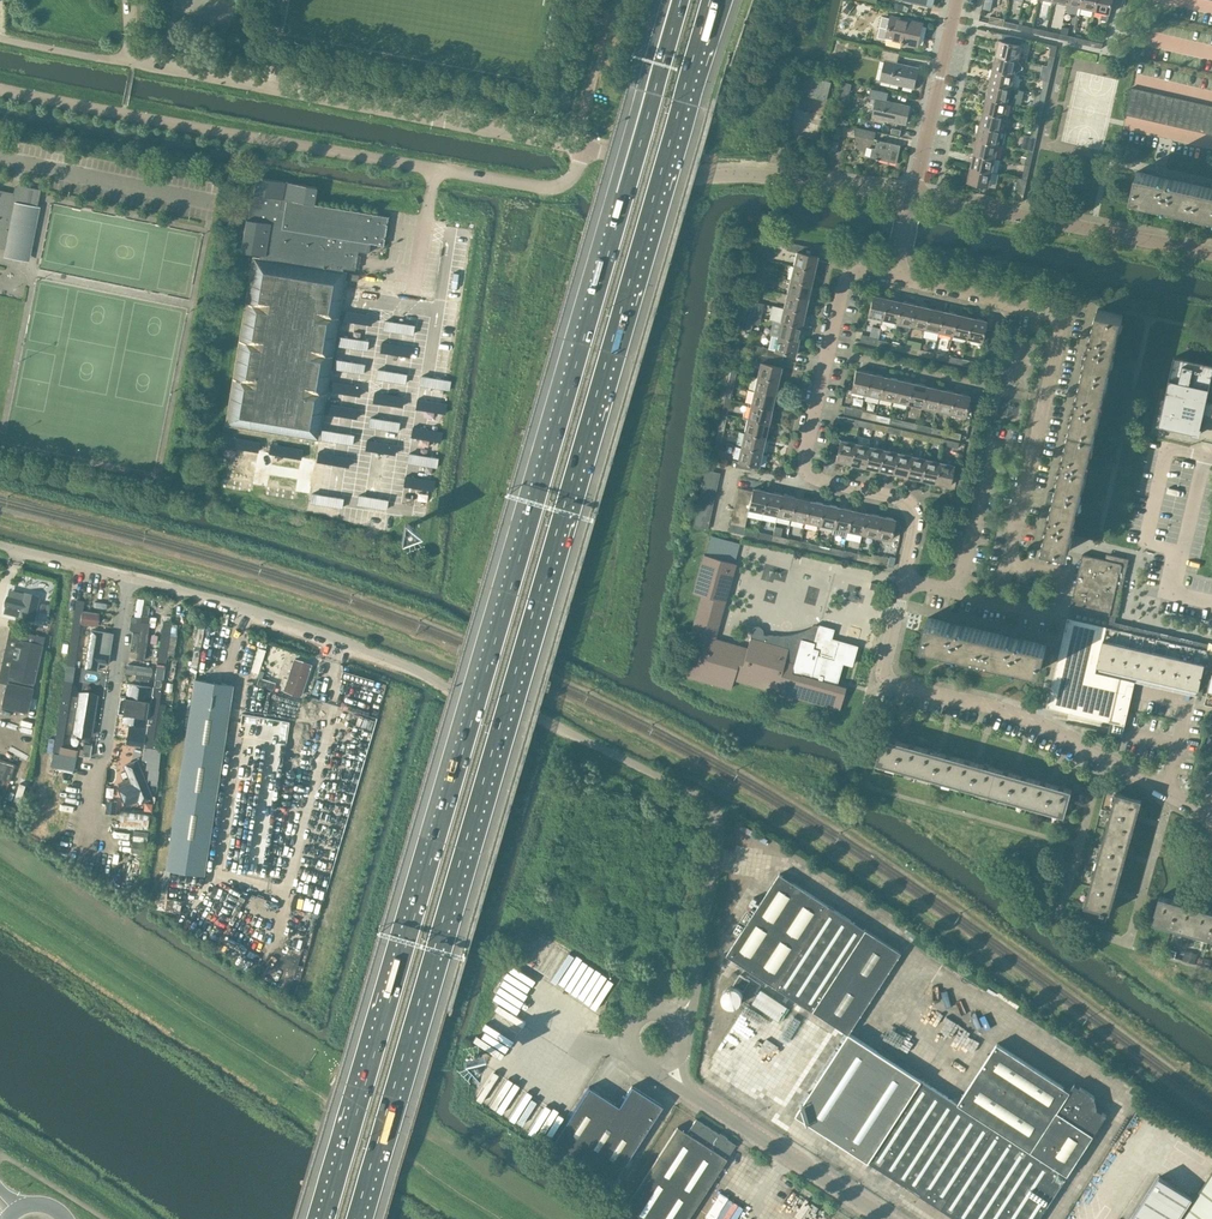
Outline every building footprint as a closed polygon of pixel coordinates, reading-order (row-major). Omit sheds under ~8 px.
[(1066,12),(1068,3),(1053,0),(1051,9),(1066,12)] [(1098,0),(1083,0),(1081,6),(1095,10),(1098,0)] [(1113,0),(1098,0),(1095,10),(1103,11),(1101,19),(1108,21),(1110,13),(1113,0)] [(1003,26),(1005,21),(1005,19),(991,15),(989,23),(1003,26)] [(923,23),(892,16),(888,37),(889,37),(887,44),(902,47),(903,43),(905,44),(905,41),(918,44),(923,23)] [(1017,29),(1019,24),(1005,21),(1003,26),(1017,29)] [(1031,32),(1033,27),(1019,24),(1017,29),(1031,32)] [(1046,30),(1033,27),(1031,32),(1045,36),(1046,30)] [(1060,39),(1061,33),(1046,30),(1045,36),(1060,39)] [(1002,40),(1021,44),(1023,38),(1003,33),(1002,40)] [(1073,42),(1075,36),(1061,33),(1060,39),(1073,42)] [(1087,45),(1089,40),(1075,36),(1073,42),(1087,45)] [(1002,40),(1000,40),(996,54),(1018,59),(1021,44),(1002,40)] [(1102,48),(1103,43),(1089,40),(1087,45),(1102,48)] [(900,52),(883,48),(881,60),(886,61),(881,80),(915,87),(919,67),(898,62),(900,52)] [(1023,68),(1018,59),(996,54),(993,68),(1015,73),(1023,68)] [(1053,67),(1055,56),(1050,54),(1047,65),(1053,67)] [(1049,81),(1053,67),(1047,65),(1043,64),(1040,79),(1049,81)] [(1012,87),(1015,73),(993,68),(990,82),(1012,87)] [(829,80),(798,72),(793,91),(824,100),(829,80)] [(1046,95),(1049,81),(1040,79),(1044,80),(1041,94),(1046,95)] [(1008,102),(1012,87),(990,82),(987,97),(1008,102)] [(1137,103),(1140,89),(1132,87),(1129,101),(1137,103)] [(889,92),(872,88),(870,97),(877,99),(873,116),(906,123),(910,106),(887,101),(889,92)] [(1144,104),(1147,91),(1140,89),(1137,103),(1144,104)] [(1151,106),(1154,93),(1147,91),(1144,104),(1151,106)] [(1158,107),(1161,94),(1154,93),(1151,106),(1158,107)] [(1043,110),(1046,95),(1041,94),(1037,108),(1043,110)] [(1165,109),(1168,96),(1161,94),(1158,107),(1165,109)] [(1172,111),(1175,97),(1168,96),(1165,109),(1172,111)] [(1005,115),(1008,102),(987,97),(984,110),(1005,115)] [(1179,112),(1182,99),(1175,97),(1172,111),(1179,112)] [(1186,114),(1189,101),(1182,99),(1179,112),(1186,114)] [(1134,116),(1137,103),(1129,101),(1126,114),(1134,116)] [(1193,116),(1196,102),(1189,101),(1186,114),(1193,116)] [(1199,117),(1202,104),(1196,102),(1193,116),(1199,117)] [(1141,118),(1144,104),(1137,103),(1134,116),(1141,118)] [(1148,119),(1151,106),(1144,104),(1141,118),(1148,119)] [(1207,119),(1210,105),(1202,104),(1199,117),(1207,119)] [(1155,121),(1158,107),(1151,106),(1148,119),(1155,121)] [(1162,122),(1165,109),(1158,107),(1155,121),(1162,122)] [(1040,123),(1043,110),(1037,108),(1034,122),(1040,123)] [(1169,124),(1172,111),(1165,109),(1162,122),(1169,124)] [(1002,130),(1005,115),(984,110),(981,125),(1002,130)] [(1176,126),(1179,112),(1172,111),(1169,124),(1176,126)] [(1183,127),(1186,114),(1179,112),(1176,126),(1183,127)] [(1190,129),(1193,116),(1186,114),(1183,127),(1190,129)] [(1196,130),(1199,117),(1193,116),(1190,129),(1196,130)] [(1204,132),(1207,119),(1199,117),(1196,130),(1204,132)] [(1211,128),(1211,120),(1207,119),(1204,132),(1211,134),(1211,128)] [(1037,137),(1040,123),(1034,122),(1031,136),(1037,137)] [(999,144),(1002,130),(981,125),(977,139),(999,144)] [(876,131),(857,127),(855,134),(874,138),(876,131)] [(831,132),(826,151),(836,154),(840,134),(831,132)] [(1034,151),(1037,137),(1031,136),(1028,150),(1034,151)] [(996,158),(999,144),(977,139),(974,153),(996,158)] [(897,163),(901,145),(877,140),(875,148),(873,148),(871,157),(877,158),(876,159),(880,160),(880,159),(897,163)] [(1030,165),(1034,151),(1028,150),(1025,164),(1030,165)] [(993,172),(996,158),(974,153),(971,167),(993,172)] [(1027,179),(1030,165),(1025,164),(1022,178),(1018,177),(1027,179)] [(989,186),(993,172),(971,167),(968,182),(989,186)] [(1191,209),(1196,184),(1158,176),(1137,171),(1131,196),(1191,209)] [(256,177),(253,194),(253,197),(251,197),(247,219),(246,218),(240,251),(243,251),(259,254),(259,258),(254,257),(226,423),(317,438),(345,272),(342,272),(343,268),(355,270),(358,251),(369,252),(370,242),(383,244),(388,216),(314,204),(317,187),(256,177)] [(1024,194),(1027,179),(1018,177),(1014,192),(1024,194)] [(1196,184),(1191,209),(1211,214),(1211,188),(1196,184)] [(21,186),(20,194),(0,190),(0,246),(8,248),(10,238),(32,242),(39,207),(36,207),(40,190),(21,186)] [(766,237),(762,256),(773,258),(777,239),(766,237)] [(817,255),(818,248),(794,243),(792,251),(797,252),(794,265),(815,269),(818,256),(817,255)] [(811,284),(815,269),(794,265),(790,279),(811,284)] [(760,287),(763,273),(758,272),(755,286),(760,287)] [(808,298),(811,284),(790,279),(787,293),(808,298)] [(757,301),(760,287),(755,286),(752,300),(757,301)] [(805,311),(808,298),(787,293),(784,307),(805,311)] [(883,319),(887,298),(873,295),(868,316),(883,319)] [(896,322),(901,301),(887,298),(883,319),(896,322)] [(754,315),(757,301),(752,300),(749,314),(754,315)] [(910,326),(915,304),(901,301),(896,322),(910,326)] [(925,329),(930,308),(915,304),(910,326),(925,329)] [(802,326),(805,311),(784,307),(781,321),(802,326)] [(1069,550),(1120,327),(1123,313),(1098,307),(1056,491),(1049,490),(1045,508),(1052,510),(1044,544),(1069,550)] [(939,332),(943,311),(930,308),(925,329),(939,332)] [(343,311),(342,320),(371,324),(372,315),(344,311),(343,311)] [(953,335),(957,314),(943,311),(939,332),(953,335)] [(750,329),(754,315),(749,314),(745,328),(750,329)] [(967,338),(971,317),(957,314),(953,335),(967,338)] [(986,320),(971,317),(967,338),(987,343),(990,331),(984,329),(986,320)] [(802,326),(781,321),(774,319),(771,334),(772,334),(778,336),(778,335),(799,340),(802,326)] [(385,320),(384,330),(413,334),(414,325),(385,320)] [(795,355),(799,340),(778,335),(778,336),(772,334),(769,348),(759,346),(757,354),(782,359),(783,352),(795,355)] [(877,345),(878,340),(878,338),(861,334),(860,342),(877,345)] [(339,336),(338,345),(367,350),(368,341),(339,336)] [(890,348),(892,343),(878,340),(877,345),(890,348)] [(382,342),(381,351),(409,356),(411,347),(382,342)] [(905,352),(906,346),(892,343),(890,348),(905,352)] [(919,355),(920,349),(906,346),(905,352),(919,355)] [(933,358),(934,352),(920,349),(919,355),(933,358)] [(947,361),(948,356),(934,352),(933,358),(947,361)] [(780,367),(782,359),(757,354),(755,362),(760,363),(757,377),(778,381),(781,367),(780,367)] [(961,364),(962,359),(948,356),(947,361),(961,364)] [(1199,434),(1211,376),(1211,365),(1174,356),(1159,425),(1199,434)] [(335,359),(334,369),(363,373),(364,364),(335,359)] [(975,362),(962,359),(961,364),(974,367),(975,362)] [(378,369),(376,379),(405,383),(406,374),(378,369)] [(865,394),(870,373),(856,370),(851,391),(865,394)] [(733,386),(736,372),(731,371),(728,384),(733,386)] [(879,397),(884,376),(870,373),(865,394),(879,397)] [(422,376),(420,385),(444,389),(449,390),(450,380),(445,380),(422,376)] [(894,401),(898,379),(884,376),(879,397),(894,401)] [(775,395),(778,381),(757,377),(754,390),(775,395)] [(907,404),(912,383),(898,379),(894,401),(907,404)] [(330,381),(328,390),(359,396),(361,386),(330,381)] [(922,407),(927,386),(912,383),(907,404),(922,407)] [(730,399),(733,386),(728,384),(725,398),(730,399)] [(936,410),(941,389),(927,386),(922,407),(936,410)] [(950,413),(955,392),(941,389),(936,410),(950,413)] [(772,409),(775,395),(754,390),(751,404),(772,409)] [(969,395),(955,392),(950,413),(964,416),(969,395)] [(375,393),(373,402),(402,406),(403,397),(375,393)] [(727,414),(730,399),(725,398),(721,412),(727,414)] [(417,399),(416,408),(440,412),(445,413),(446,404),(441,403),(417,399)] [(327,404),(325,413),(356,418),(358,409),(327,404)] [(769,423),(772,409),(751,404),(748,418),(769,423)] [(845,406),(845,407),(843,413),(861,417),(862,411),(862,410),(845,406)] [(874,420),(876,414),(862,411),(861,417),(874,420)] [(724,428),(727,414),(721,412),(718,426),(724,428)] [(888,423),(890,417),(876,414),(874,420),(888,423)] [(859,426),(860,420),(843,416),(841,423),(858,427),(859,426)] [(370,417),(369,427),(398,431),(399,422),(370,417)] [(904,421),(890,417),(888,423),(902,426),(904,421)] [(765,437),(769,423),(748,418),(745,432),(765,437)] [(872,429),(873,423),(860,420),(859,426),(872,429)] [(917,429),(918,424),(904,421),(902,426),(917,429)] [(886,432),(888,426),(873,423),(872,429),(886,432)] [(931,432),(932,427),(918,424),(917,429),(931,432)] [(721,442),(724,428),(718,426),(715,441),(721,442)] [(900,435),(902,429),(888,426),(886,432),(900,435)] [(413,427),(411,436),(435,441),(440,441),(442,432),(437,431),(413,427)] [(945,436),(946,430),(932,427),(931,432),(945,436)] [(915,438),(916,432),(902,429),(900,435),(915,438)] [(322,430),(321,439),(352,444),(353,435),(322,430)] [(961,433),(946,430),(945,436),(960,439),(961,433)] [(765,437),(745,432),(741,447),(762,451),(765,437)] [(929,441),(930,435),(916,432),(915,438),(929,441)] [(943,445),(944,439),(930,435),(929,441),(943,445)] [(228,437),(227,446),(258,451),(259,442),(228,437)] [(958,448),(959,442),(944,439),(943,445),(958,448)] [(367,440),(366,449),(395,454),(396,445),(367,440)] [(850,464),(855,443),(840,440),(835,461),(850,464)] [(718,457),(721,442),(715,441),(712,455),(718,457)] [(864,467),(868,446),(855,443),(850,464),(864,467)] [(271,444),(270,453),(301,458),(302,449),(271,444)] [(878,470),(883,449),(868,446),(864,467),(878,470)] [(759,466),(762,451),(741,447),(738,460),(733,459),(732,465),(751,470),(752,465),(759,466)] [(892,473),(896,452),(883,449),(878,470),(892,473)] [(319,452),(317,461),(348,466),(350,457),(319,452)] [(906,476),(911,455),(896,452),(892,473),(906,476)] [(409,453),(407,462),(433,467),(436,467),(438,458),(434,457),(409,453)] [(920,479),(925,458),(911,455),(906,476),(920,479)] [(934,482),(939,462),(925,458),(920,479),(934,482)] [(953,465),(939,462),(934,482),(949,486),(953,465)] [(362,466),(361,475),(390,480),(391,471),(362,466)] [(720,473),(706,469),(704,477),(718,480),(720,473)] [(406,476),(404,485),(429,489),(433,490),(434,481),(431,480),(406,476)] [(717,487),(718,480),(704,477),(703,484),(717,487)] [(222,478),(221,487),(252,493),(253,483),(222,478)] [(715,494),(717,487),(703,484),(701,491),(715,494)] [(266,486),(264,495),(296,500),(297,491),(266,486)] [(751,498),(752,491),(739,488),(737,495),(751,498)] [(763,512),(768,491),(753,488),(752,491),(751,498),(749,505),(748,508),(763,512)] [(713,501),(715,494),(701,491),(699,498),(713,501)] [(777,515),(782,494),(768,491),(763,512),(777,515)] [(312,493),(310,503),(342,507),(343,498),(312,493)] [(791,518),(796,497),(782,494),(777,515),(791,518)] [(359,495),(357,504),(386,509),(388,500),(359,495)] [(749,505),(751,498),(737,495),(735,502),(749,505)] [(806,521),(810,500),(796,497),(791,518),(806,521)] [(712,508),(713,501),(699,498),(698,505),(712,508)] [(819,524),(824,503),(810,500),(806,521),(819,524)] [(748,512),(748,508),(749,505),(735,502),(734,509),(748,512)] [(834,527),(838,506),(824,503),(819,524),(834,527)] [(710,515),(712,508),(698,505),(696,512),(710,515)] [(847,530),(852,509),(838,506),(834,527),(847,530)] [(746,519),(748,512),(734,509),(732,516),(746,519)] [(862,533),(866,513),(852,509),(847,530),(862,533)] [(709,522),(710,515),(696,512),(695,519),(709,522)] [(875,536),(880,516),(866,513),(862,533),(875,536)] [(745,526),(746,519),(732,516),(731,523),(745,526)] [(890,540),(895,519),(880,516),(875,536),(890,540)] [(707,530),(709,522),(695,519),(693,527),(707,530)] [(744,528),(745,526),(731,523),(729,531),(743,534),(744,528)] [(757,537),(759,532),(744,528),(743,534),(757,537)] [(772,540),(773,535),(759,532),(757,537),(772,540)] [(786,543),(787,538),(773,535),(772,540),(786,543)] [(800,546),(801,541),(787,538),(786,543),(800,546)] [(814,549),(815,544),(801,541),(800,546),(814,549)] [(828,552),(829,547),(815,544),(814,549),(828,552)] [(842,555),(843,550),(829,547),(828,552),(842,555)] [(856,559),(857,553),(843,550),(842,555),(856,559)] [(870,562),(871,556),(857,553),(856,559),(870,562)] [(798,633),(792,634),(788,635),(783,636),(773,635),(768,634),(767,636),(762,634),(763,633),(763,631),(762,629),(761,628),(760,627),(759,627),(758,626),(757,626),(756,626),(755,627),(754,627),(753,628),(753,629),(752,631),(748,647),(715,638),(736,563),(704,554),(693,592),(701,595),(686,651),(690,652),(684,675),(731,688),(733,680),(840,709),(846,686),(837,684),(842,663),(852,665),(857,646),(831,639),(834,629),(819,625),(819,626),(815,624),(809,628),(803,631),(798,633)] [(871,554),(871,556),(870,562),(887,565),(889,557),(871,554)] [(1119,577),(1122,563),(1109,560),(1083,554),(1080,567),(1119,577)] [(1116,589),(1119,577),(1080,567),(1077,579),(1116,589)] [(1113,601),(1116,589),(1077,579),(1074,592),(1113,601)] [(882,591),(883,585),(871,583),(870,589),(882,591)] [(39,596),(23,592),(22,599),(8,596),(5,606),(20,609),(19,616),(34,619),(39,596)] [(1110,615),(1113,601),(1074,592),(1071,605),(1097,611),(1097,612),(1110,615)] [(76,600),(66,666),(74,667),(80,623),(90,625),(97,626),(99,614),(82,611),(84,601),(76,600)] [(982,655),(988,631),(929,617),(923,642),(982,655)] [(1068,617),(1047,707),(1111,721),(1109,732),(1122,735),(1123,735),(1132,697),(1137,674),(1125,671),(1111,668),(1108,681),(1089,676),(1069,672),(1081,620),(1068,617)] [(1081,620),(1069,672),(1089,676),(1101,625),(1081,620)] [(147,641),(149,622),(141,621),(138,640),(147,641)] [(171,622),(163,621),(156,667),(164,668),(171,622)] [(1101,625),(1089,676),(1108,681),(1111,668),(1120,629),(1101,625)] [(103,630),(91,628),(84,670),(97,672),(103,630)] [(1120,629),(1111,668),(1125,671),(1134,632),(1120,629)] [(1047,644),(988,631),(982,655),(1041,669),(1047,644)] [(1134,632),(1125,671),(1137,674),(1143,675),(1152,636),(1134,632)] [(1152,636),(1143,675),(1160,679),(1169,640),(1152,636)] [(144,659),(147,641),(138,640),(138,644),(130,643),(129,650),(137,651),(136,658),(144,659)] [(1169,640),(1160,679),(1177,683),(1186,644),(1169,640)] [(42,645),(20,641),(20,642),(17,641),(16,647),(19,648),(13,678),(34,683),(42,645)] [(1186,644),(1177,683),(1199,688),(1198,693),(1206,695),(1211,669),(1203,667),(1205,662),(1208,649),(1186,644)] [(256,647),(249,671),(258,673),(265,649),(256,647)] [(1203,667),(1211,669),(1206,695),(1207,695),(1205,703),(1211,705),(1211,650),(1208,649),(1205,662),(1203,667)] [(293,658),(283,690),(301,696),(311,664),(293,658)] [(151,668),(127,664),(126,672),(140,674),(139,682),(148,683),(149,676),(150,676),(151,668)] [(203,874),(233,684),(194,678),(165,868),(203,874)] [(257,684),(273,689),(275,683),(259,678),(257,684)] [(61,753),(72,680),(65,679),(53,752),(61,753)] [(147,726),(142,759),(150,761),(151,758),(159,759),(161,750),(159,750),(166,704),(159,703),(161,687),(162,680),(155,679),(154,686),(153,686),(147,726)] [(32,689),(7,683),(2,706),(27,712),(32,689)] [(92,734),(98,696),(78,692),(72,731),(92,734)] [(145,715),(148,697),(117,692),(114,710),(145,715)] [(144,728),(113,723),(111,733),(122,735),(120,743),(134,746),(136,737),(143,738),(144,728)] [(918,774),(925,748),(884,736),(877,762),(918,774)] [(956,784),(963,759),(925,748),(918,774),(956,784)] [(26,761),(0,752),(0,802),(4,803),(17,765),(24,767),(26,761)] [(993,795),(1001,769),(963,759),(956,784),(993,795)] [(129,787),(132,765),(106,760),(101,790),(116,793),(117,785),(129,787)] [(1030,805),(1037,779),(1001,769),(993,795),(1030,805)] [(1065,815),(1072,789),(1037,779),(1030,805),(1065,815)] [(1130,842),(1136,821),(1142,799),(1116,792),(1104,835),(1130,842)] [(108,804),(111,813),(117,811),(114,802),(108,804)] [(134,830),(134,835),(146,836),(148,813),(119,811),(118,829),(134,830)] [(1120,879),(1129,846),(1130,842),(1104,835),(1094,872),(1120,879)] [(1110,912),(1119,883),(1120,879),(1094,872),(1085,905),(1086,905),(1087,906),(1085,914),(1084,914),(1084,915),(1106,921),(1106,920),(1105,920),(1108,912),(1109,912),(1109,911),(1110,912)] [(902,952),(867,930),(780,873),(753,914),(750,912),(747,910),(741,920),(747,924),(727,954),(814,1011),(848,1034),(849,1032),(902,952)] [(1192,932),(1199,907),(1160,896),(1153,921),(1192,932)] [(1199,907),(1192,932),(1211,938),(1211,910),(1199,907)] [(538,937),(521,966),(593,1008),(610,979),(538,937)] [(740,974),(734,984),(744,990),(750,980),(740,974)] [(488,1024),(479,1036),(499,1050),(521,1021),(497,1003),(484,1020),(488,1024)] [(949,1213),(1041,1071),(997,1043),(958,1103),(849,1032),(848,1034),(796,1114),(949,1213)] [(1041,1071),(949,1213),(958,1218),(1038,1218),(1106,1114),(1097,1108),(1094,1095),(1080,1086),(1079,1087),(1074,1083),(1070,1090),(1041,1071)] [(610,1186),(662,1105),(632,1085),(619,1105),(589,1086),(550,1146),(610,1186)] [(726,1138),(696,1118),(687,1132),(678,1126),(621,1214),(629,1218),(687,1218),(735,1143),(726,1138)] [(1182,1218),(1211,1218),(1211,1172),(1182,1218)] [(1193,1197),(1160,1176),(1131,1218),(1178,1218),(1193,1197)]
